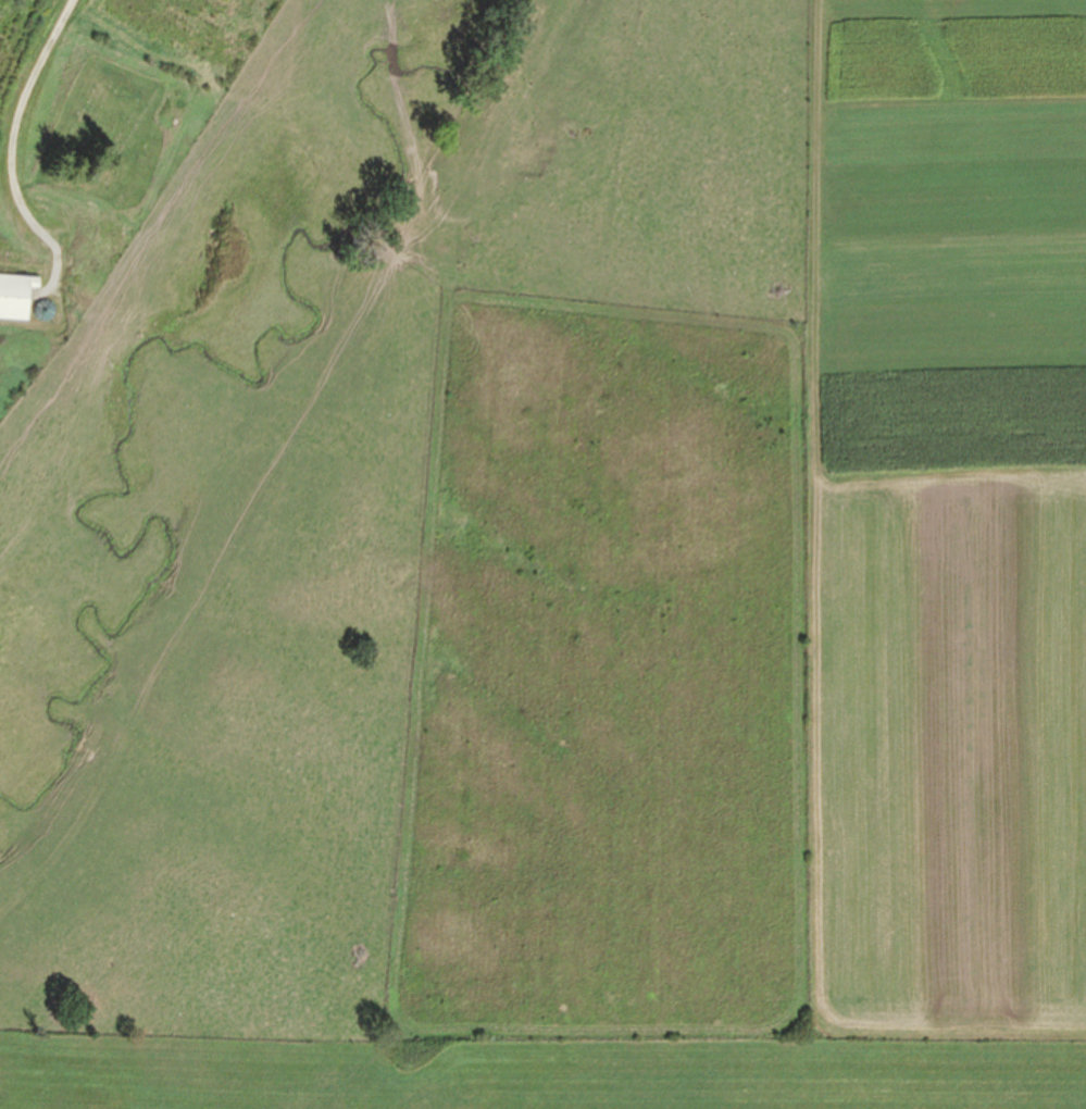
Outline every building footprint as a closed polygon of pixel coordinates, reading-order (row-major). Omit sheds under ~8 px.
[(28,320),(29,288),(38,289),(38,277),(0,276),(0,318),(28,320)]
